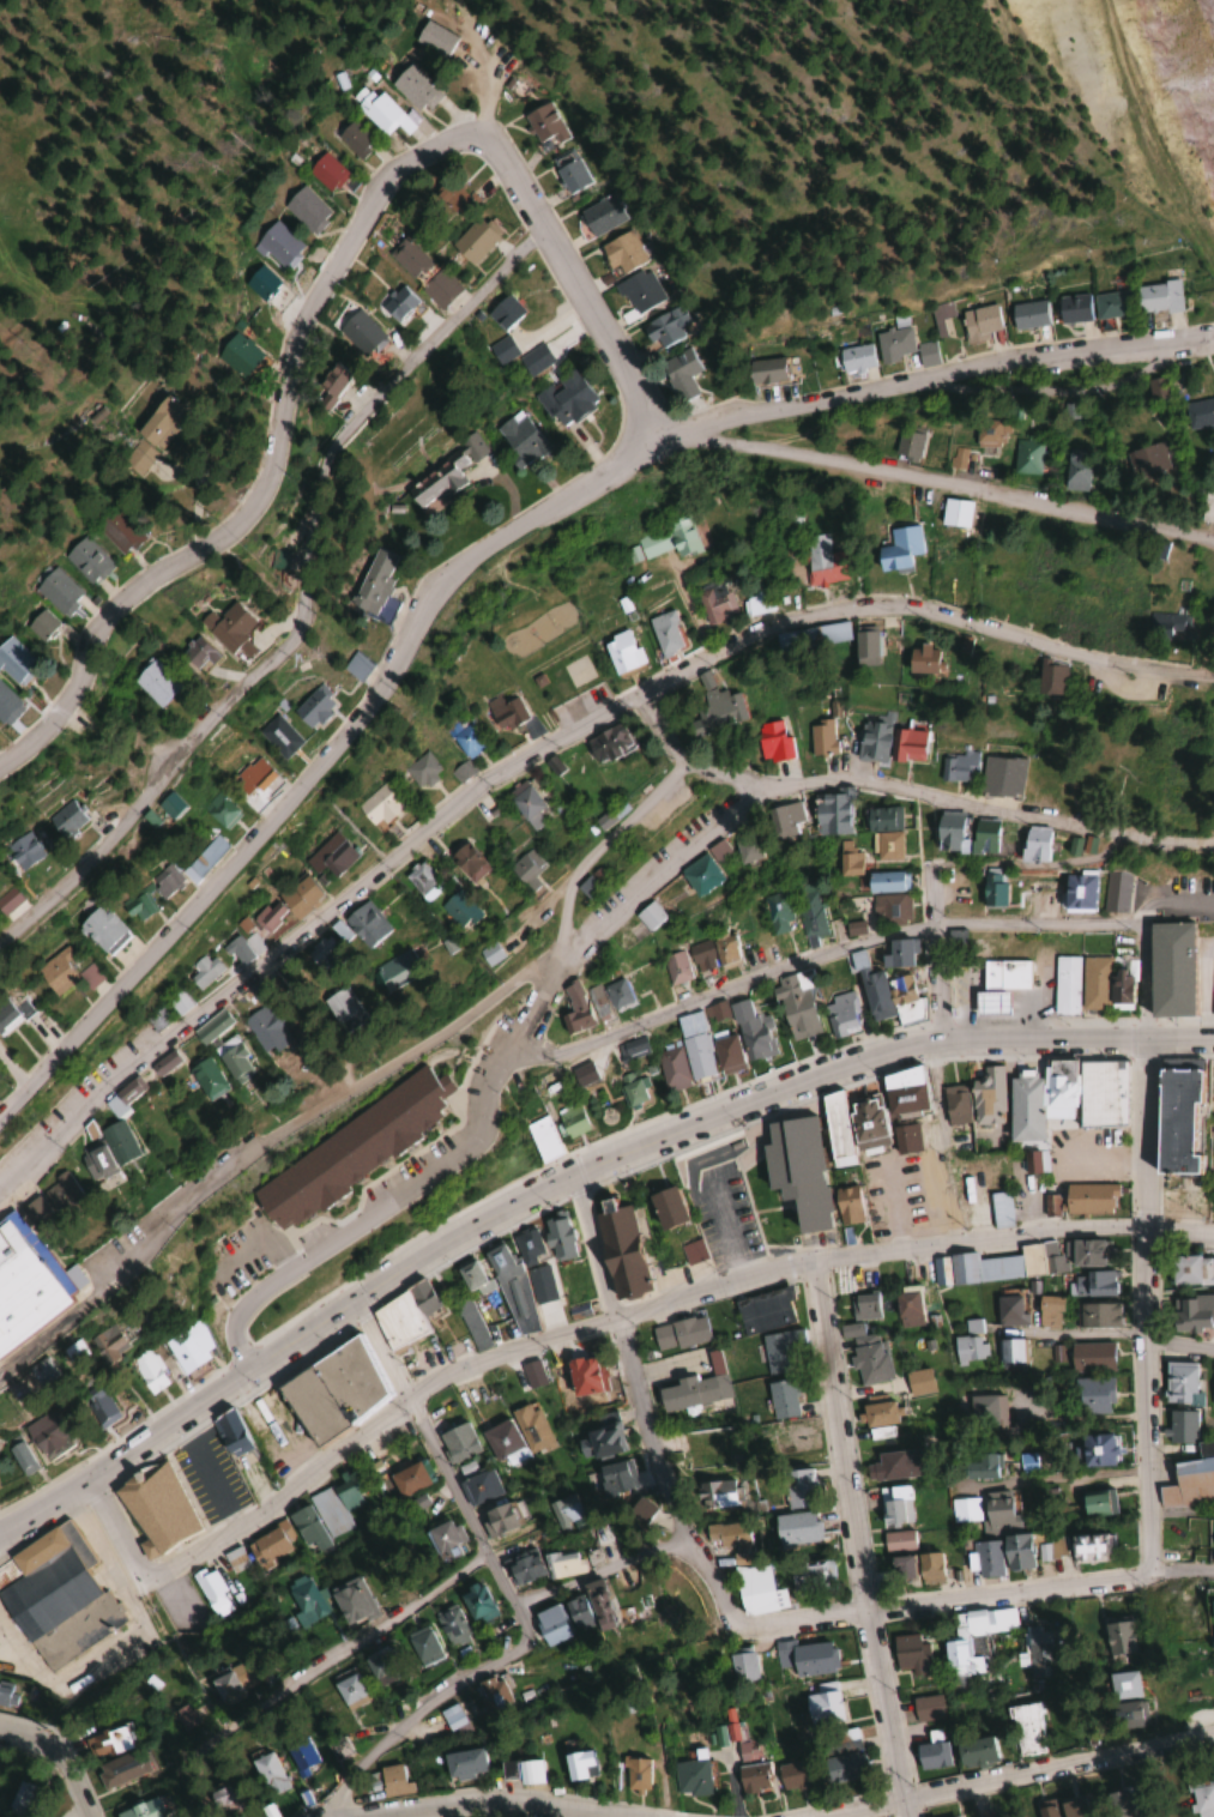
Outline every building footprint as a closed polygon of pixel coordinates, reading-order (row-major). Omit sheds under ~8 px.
[(412,41),(443,58),(455,37),(424,20),(412,41)] [(419,113),(439,94),(407,62),(388,82),(419,113)] [(380,91),(373,98),(362,86),(348,99),(383,136),(395,125),(405,135),(414,127),(380,91)] [(567,138),(547,101),(522,115),(541,151),(567,138)] [(356,158),(372,141),(350,120),(334,136),(356,158)] [(328,193),(346,176),(322,151),(304,168),(328,193)] [(550,172),(569,196),(590,179),(571,155),(550,172)] [(428,199),(448,220),(468,201),(448,180),(428,199)] [(308,234),(328,214),(300,185),(280,206),(308,234)] [(623,220),(608,195),(575,215),(590,240),(623,220)] [(446,245),(468,267),(499,237),(477,215),(446,245)] [(299,254),(279,221),(255,236),(275,269),(299,254)] [(596,248),(612,278),(643,262),(628,231),(596,248)] [(385,255),(411,281),(428,264),(402,238),(385,255)] [(259,301),(276,284),(259,266),(242,284),(259,301)] [(615,285),(633,315),(662,298),(645,268),(615,285)] [(438,310),(458,290),(438,270),(417,290),(438,310)] [(417,303),(399,286),(378,307),(395,325),(417,303)] [(1146,316),(1145,287),(1106,289),(1107,318),(1146,316)] [(521,312),(505,295),(483,315),(499,332),(521,312)] [(1100,295),(1068,298),(1070,322),(1102,319),(1100,295)] [(1035,301),(1038,327),(1065,324),(1063,298),(1035,301)] [(997,333),(1029,327),(1024,303),(992,310),(997,333)] [(680,339),(676,328),(686,323),(679,306),(637,325),(645,344),(653,340),(657,349),(680,339)] [(955,343),(987,335),(980,307),(948,315),(955,343)] [(364,360),(385,339),(355,310),(334,331),(364,360)] [(887,319),(889,332),(870,336),(876,366),(895,363),(893,356),(908,353),(900,316),(887,319)] [(260,358),(234,332),(212,354),(238,380),(260,358)] [(495,366),(515,354),(504,336),(484,348),(495,366)] [(865,344),(832,353),(838,375),(871,366),(865,344)] [(698,371),(685,349),(657,365),(670,387),(698,371)] [(744,360),(744,384),(782,384),(783,361),(744,360)] [(309,390),(323,404),(347,379),(333,365),(309,390)] [(594,403),(569,369),(532,397),(557,430),(594,403)] [(1122,404),(1138,404),(1138,385),(1122,385),(1122,404)] [(134,440),(115,462),(133,478),(154,454),(150,451),(181,415),(160,397),(128,435),(134,440)] [(1162,436),(1194,429),(1188,402),(1156,409),(1162,436)] [(507,460),(513,471),(545,452),(520,411),(493,427),(511,458),(507,460)] [(915,463),(921,434),(897,430),(891,458),(915,463)] [(485,454),(476,439),(401,484),(419,515),(467,487),(457,470),(485,454)] [(1032,443),(1007,442),(1007,476),(1032,476),(1032,443)] [(959,469),(963,450),(950,448),(948,467),(959,469)] [(1108,454),(1114,483),(1149,476),(1144,448),(1108,454)] [(1054,494),(1075,494),(1075,452),(1054,452),(1054,494)] [(936,526),(964,530),(968,502),(941,498),(936,526)] [(140,537),(112,508),(92,527),(121,556),(140,537)] [(689,518),(633,535),(641,559),(672,550),(675,559),(699,552),(689,518)] [(874,574),(909,571),(907,556),(919,555),(917,526),(887,529),(889,546),(872,548),(874,574)] [(843,581),(839,552),(830,553),(827,534),(798,538),(804,586),(843,581)] [(60,556),(89,587),(110,565),(81,535),(60,556)] [(391,581),(384,578),(394,560),(374,549),(345,603),(371,618),(391,581)] [(284,568),(284,552),(271,552),(271,568),(284,568)] [(60,618),(81,596),(50,566),(29,587),(60,618)] [(694,593),(705,625),(736,615),(725,583),(694,593)] [(745,613),(769,612),(767,591),(744,593),(745,613)] [(216,620),(206,611),(194,625),(228,653),(253,622),(230,603),(216,620)] [(37,643),(56,624),(40,609),(21,627),(37,643)] [(682,649),(669,612),(645,620),(658,658),(682,649)] [(1179,616),(1140,616),(1140,642),(1179,642),(1179,616)] [(847,642),(845,623),(771,634),(774,653),(847,642)] [(873,627),(851,627),(851,668),(873,668),(873,627)] [(642,664),(627,630),(598,644),(613,678),(642,664)] [(12,690),(35,667),(5,637),(0,642),(0,678),(12,690)] [(216,657),(196,638),(176,659),(191,673),(198,665),(203,671),(216,657)] [(932,675),(933,647),(904,646),(904,674),(932,675)] [(155,710),(177,687),(148,658),(125,681),(155,710)] [(1058,699),(1064,669),(1037,664),(1031,694),(1058,699)] [(735,693),(725,695),(723,688),(701,694),(705,711),(684,717),(689,737),(743,724),(735,693)] [(308,733),(331,705),(312,689),(289,716),(308,733)] [(0,690),(0,727),(18,709),(0,690)] [(515,698),(503,704),(498,694),(481,704),(496,734),(526,718),(515,698)] [(255,733),(281,762),(300,744),(274,716),(255,733)] [(446,738),(468,760),(485,744),(463,721),(446,738)] [(809,757),(835,756),(833,721),(807,722),(809,757)] [(789,737),(783,738),(781,722),(754,725),(759,764),(792,759),(789,737)] [(582,740),(592,766),(628,752),(618,726),(582,740)] [(924,729),(858,727),(858,761),(923,763),(924,729)] [(415,790),(439,775),(425,754),(401,769),(415,790)] [(938,754),(938,783),(972,783),(972,754),(938,754)] [(978,795),(1018,800),(1023,761),(983,756),(978,795)] [(276,781),(253,758),(233,778),(256,801),(276,781)] [(536,816),(543,811),(523,783),(504,796),(530,833),(542,825),(536,816)] [(352,807),(372,832),(400,810),(380,785),(352,807)] [(849,789),(834,789),(834,796),(811,796),(811,837),(845,837),(844,803),(849,803),(849,789)] [(182,807),(167,792),(152,808),(168,823),(182,807)] [(223,833),(238,816),(215,794),(199,811),(223,833)] [(600,833),(625,809),(615,799),(590,823),(600,833)] [(43,818),(56,841),(84,826),(71,803),(43,818)] [(791,825),(801,823),(797,803),(766,810),(773,840),(793,836),(791,825)] [(862,835),(869,835),(869,861),(900,861),(900,809),(862,809),(862,835)] [(933,854),(960,854),(960,813),(933,813),(933,854)] [(995,820),(968,820),(968,858),(995,858),(995,820)] [(1045,865),(1045,828),(1019,828),(1019,865),(1045,865)] [(17,873),(41,855),(24,831),(0,848),(0,849),(17,873)] [(322,868),(330,879),(355,859),(335,834),(300,860),(312,876),(322,868)] [(226,849),(214,837),(178,873),(190,885),(226,849)] [(713,864),(727,854),(718,841),(704,851),(713,864)] [(736,866),(759,859),(754,841),(731,849),(736,866)] [(859,852),(849,852),(849,841),(838,841),(838,877),(859,877),(859,852)] [(485,871),(462,843),(445,858),(467,885),(485,871)] [(516,885),(541,867),(528,850),(504,868),(516,885)] [(719,882),(701,855),(675,873),(693,899),(719,882)] [(422,905),(441,890),(418,862),(399,877),(422,905)] [(159,901),(179,886),(165,868),(118,904),(134,925),(154,910),(144,897),(151,891),(159,901)] [(980,909),(1002,909),(1002,870),(980,870),(980,909)] [(864,893),(905,893),(905,873),(864,873),(864,893)] [(1091,914),(1091,873),(1059,873),(1059,914),(1091,914)] [(1124,915),(1128,876),(1104,873),(1101,913),(1124,915)] [(318,897),(298,877),(252,923),(265,936),(285,917),(291,923),(318,897)] [(574,889),(585,900),(597,888),(586,877),(574,889)] [(459,932),(477,914),(454,890),(436,909),(459,932)] [(770,936),(792,929),(780,891),(758,898),(770,936)] [(811,947),(817,944),(815,939),(828,934),(812,891),(793,899),(811,947)] [(871,897),(871,922),(908,922),(908,897),(871,897)] [(386,931),(362,901),(334,924),(358,954),(386,931)] [(662,920),(649,902),(630,916),(643,934),(662,920)] [(126,937),(97,905),(74,927),(103,958),(126,937)] [(844,922),(844,935),(863,935),(863,922),(844,922)] [(1145,924),(1145,1018),(1189,1018),(1189,924),(1145,924)] [(684,943),(693,974),(733,963),(725,932),(684,943)] [(221,947),(237,968),(251,957),(235,936),(221,947)] [(333,952),(324,938),(300,954),(310,968),(333,952)] [(885,941),(886,969),(909,969),(908,941),(885,941)] [(68,957),(64,949),(31,969),(49,998),(74,983),(61,962),(68,957)] [(925,1021),(920,999),(912,1000),(907,976),(883,981),(880,971),(867,974),(862,950),(843,954),(847,975),(857,973),(868,1023),(893,1017),(895,1028),(925,1021)] [(689,979),(679,951),(658,959),(667,987),(689,979)] [(415,973),(401,952),(366,975),(381,997),(415,973)] [(193,976),(189,976),(190,985),(219,980),(215,957),(190,961),(193,976)] [(1052,1016),(1077,1016),(1077,957),(1052,957),(1052,1016)] [(1081,958),(1080,1010),(1127,1011),(1128,961),(1113,960),(1113,959),(1081,958)] [(1007,1017),(1007,991),(1027,991),(1028,961),(981,961),(981,993),(973,993),(973,1017),(1007,1017)] [(804,991),(797,993),(791,974),(774,979),(776,988),(768,990),(771,1001),(775,1000),(788,1042),(816,1033),(804,991)] [(610,1014),(631,1007),(620,980),(600,988),(610,1014)] [(591,1026),(574,982),(559,988),(570,1014),(556,1019),(563,1037),(591,1026)] [(191,1004),(179,991),(165,1003),(177,1017),(191,1004)] [(331,1036),(356,1030),(346,991),(321,997),(331,1036)] [(833,1038),(859,1030),(848,993),(822,1001),(833,1038)] [(21,1002),(12,1009),(3,997),(0,999),(0,1038),(30,1013),(21,1002)] [(744,1063),(773,1056),(763,1016),(750,1020),(745,1000),(728,1005),(744,1063)] [(263,1056),(287,1040),(264,1005),(240,1021),(263,1056)] [(229,1024),(219,1011),(188,1033),(198,1047),(229,1024)] [(727,1029),(706,1037),(721,1076),(742,1068),(727,1029)] [(689,1082),(711,1076),(700,1034),(677,1041),(689,1082)] [(252,1073),(228,1036),(207,1049),(231,1086),(252,1073)] [(646,1056),(641,1038),(613,1047),(618,1065),(646,1056)] [(662,1089),(684,1083),(676,1049),(654,1054),(662,1089)] [(177,1062),(169,1051),(147,1069),(154,1079),(177,1062)] [(205,1103),(225,1089),(203,1058),(184,1072),(205,1103)] [(1151,1171),(1202,1173),(1202,1153),(1196,1153),(1199,1060),(1154,1059),(1151,1171)] [(1005,1143),(1040,1143),(1040,1120),(1070,1121),(1071,1061),(1042,1060),(1042,1079),(1029,1079),(1029,1072),(1016,1072),(1016,1078),(1006,1078),(1005,1143)] [(1076,1061),(1076,1128),(1124,1128),(1124,1061),(1076,1061)] [(244,1187),(272,1230),(448,1114),(437,1098),(449,1090),(432,1064),(244,1187)] [(971,1125),(1000,1125),(1000,1068),(980,1068),(980,1080),(971,1080),(971,1125)] [(878,1075),(884,1117),(923,1112),(917,1069),(878,1075)] [(619,1078),(622,1107),(639,1105),(637,1076),(619,1078)] [(119,1108),(144,1089),(135,1077),(110,1096),(119,1108)] [(542,1087),(545,1093),(557,1088),(555,1081),(542,1087)] [(943,1117),(964,1117),(964,1087),(943,1087),(943,1117)] [(817,1096),(827,1170),(849,1167),(839,1093),(817,1096)] [(880,1142),(876,1099),(847,1102),(851,1145),(880,1142)] [(585,1128),(574,1103),(551,1114),(562,1138),(585,1128)] [(520,1124),(536,1163),(559,1154),(543,1115),(520,1124)] [(136,1156),(119,1118),(95,1128),(100,1142),(75,1153),(86,1177),(136,1156)] [(764,1189),(775,1188),(776,1199),(789,1198),(792,1231),(825,1227),(814,1119),(763,1125),(765,1147),(759,1147),(764,1189)] [(919,1152),(915,1125),(889,1129),(893,1155),(919,1152)] [(949,1152),(969,1152),(969,1133),(949,1133),(949,1152)] [(1022,1153),(1022,1172),(1040,1172),(1040,1153),(1022,1153)] [(682,1217),(668,1183),(643,1194),(657,1228),(682,1217)] [(1062,1183),(1062,1212),(1115,1212),(1115,1183),(1062,1183)] [(860,1222),(856,1185),(831,1188),(835,1225),(860,1222)] [(1011,1227),(1009,1190),(989,1192),(991,1228),(1011,1227)] [(628,1204),(592,1210),(607,1297),(643,1291),(628,1204)] [(66,1303),(61,1295),(81,1281),(69,1265),(58,1274),(12,1212),(0,1220),(0,1351),(66,1303)] [(575,1251),(562,1213),(536,1222),(549,1260),(575,1251)] [(542,1260),(532,1227),(509,1233),(519,1267),(542,1260)] [(706,1258),(698,1237),(677,1244),(685,1265),(706,1258)] [(1100,1239),(1068,1239),(1068,1265),(1100,1265),(1100,1239)] [(1045,1275),(1045,1272),(1063,1270),(1061,1256),(1054,1256),(1053,1241),(1019,1245),(1020,1254),(975,1259),(974,1251),(931,1256),(935,1286),(1045,1275)] [(519,1262),(507,1265),(502,1244),(487,1247),(509,1337),(536,1330),(519,1262)] [(1213,1284),(1213,1255),(1168,1256),(1168,1284),(1213,1284)] [(478,1295),(489,1289),(475,1257),(452,1267),(463,1292),(474,1287),(478,1295)] [(1113,1296),(1113,1271),(1070,1272),(1070,1296),(1113,1296)] [(366,1309),(389,1351),(424,1332),(416,1317),(436,1306),(421,1279),(366,1309)] [(917,1284),(893,1286),(897,1328),(921,1326),(917,1284)] [(733,1301),(743,1335),(796,1321),(787,1287),(733,1301)] [(852,1321),(879,1318),(876,1292),(849,1295),(852,1321)] [(1171,1328),(1213,1328),(1213,1294),(1171,1294),(1171,1328)] [(1021,1296),(996,1296),(996,1326),(1021,1326),(1021,1296)] [(1059,1328),(1059,1296),(1037,1296),(1037,1328),(1059,1328)] [(450,1309),(475,1342),(488,1333),(463,1300),(450,1309)] [(1075,1303),(1075,1328),(1119,1328),(1119,1303),(1075,1303)] [(668,1321),(674,1349),(708,1342),(702,1314),(668,1321)] [(204,1351),(213,1346),(196,1318),(160,1341),(181,1375),(208,1358),(204,1351)] [(966,1336),(953,1338),(956,1364),(986,1361),(981,1318),(964,1320),(966,1336)] [(87,1338),(103,1362),(124,1348),(108,1324),(87,1338)] [(760,1336),(767,1375),(791,1371),(788,1351),(805,1348),(802,1328),(760,1336)] [(271,1384),(310,1445),(394,1392),(355,1331),(271,1384)] [(882,1333),(851,1338),(858,1385),(889,1380),(882,1333)] [(1026,1339),(998,1339),(999,1372),(1027,1371),(1026,1339)] [(58,1349),(67,1364),(82,1356),(74,1340),(58,1349)] [(1069,1343),(1069,1373),(1113,1373),(1113,1343),(1069,1343)] [(167,1385),(149,1349),(127,1359),(145,1396),(167,1385)] [(599,1393),(593,1356),(565,1360),(572,1398),(599,1393)] [(1194,1362),(1164,1362),(1164,1404),(1194,1404),(1194,1362)] [(660,1412),(699,1405),(698,1402),(728,1396),(721,1363),(712,1364),(714,1376),(691,1380),(691,1378),(655,1385),(660,1412)] [(904,1373),(909,1398),(934,1393),(929,1368),(904,1373)] [(790,1378),(765,1383),(773,1420),(798,1414),(790,1378)] [(1112,1379),(1073,1379),(1073,1408),(1112,1408),(1112,1379)] [(116,1414),(98,1392),(80,1407),(98,1429),(116,1414)] [(969,1431),(1004,1431),(1004,1396),(969,1396),(969,1431)] [(891,1426),(895,1426),(893,1397),(863,1398),(866,1439),(892,1438),(891,1426)] [(531,1457),(555,1446),(534,1401),(510,1412),(531,1457)] [(232,1407),(210,1417),(249,1502),(271,1492),(232,1407)] [(68,1444),(46,1409),(18,1428),(40,1462),(68,1444)] [(1213,1505),(1213,1439),(1196,1440),(1194,1410),(1167,1412),(1170,1443),(1195,1441),(1197,1460),(1171,1462),(1173,1486),(1157,1487),(1159,1510),(1213,1505)] [(528,1458),(508,1418),(480,1432),(494,1461),(505,1456),(510,1467),(528,1458)] [(480,1451),(465,1421),(436,1435),(452,1465),(480,1451)] [(619,1423),(574,1432),(580,1460),(625,1451),(619,1423)] [(675,1443),(681,1474),(728,1465),(722,1434),(675,1443)] [(1079,1434),(1079,1465),(1114,1465),(1114,1434),(1079,1434)] [(13,1435),(0,1444),(0,1445),(21,1476),(35,1467),(13,1435)] [(866,1483),(921,1478),(918,1449),(872,1453),(873,1464),(864,1465),(866,1483)] [(197,1530),(162,1459),(110,1486),(138,1542),(135,1543),(142,1558),(197,1530)] [(604,1496),(635,1487),(628,1459),(597,1467),(604,1496)] [(388,1473),(396,1497),(432,1485),(425,1461),(388,1473)] [(489,1467),(477,1472),(472,1462),(454,1470),(470,1506),(501,1492),(489,1467)] [(785,1508),(814,1508),(814,1469),(785,1469),(785,1508)] [(346,1508),(368,1500),(360,1474),(311,1491),(328,1538),(353,1529),(346,1508)] [(701,1507),(736,1507),(736,1480),(701,1480),(701,1507)] [(879,1526),(910,1526),(910,1487),(879,1487),(879,1526)] [(1031,1570),(1028,1531),(1015,1532),(1012,1491),(980,1493),(983,1538),(972,1538),(974,1574),(1031,1570)] [(1106,1512),(1106,1492),(1080,1492),(1080,1512),(1106,1512)] [(559,1528),(583,1517),(572,1493),(548,1504),(559,1528)] [(654,1509),(638,1496),(626,1510),(642,1524),(654,1509)] [(522,1525),(514,1500),(480,1510),(488,1536),(522,1525)] [(287,1514),(307,1553),(329,1542),(308,1503),(287,1514)] [(818,1542),(815,1511),(772,1516),(776,1547),(818,1542)] [(459,1530),(454,1532),(448,1519),(423,1531),(434,1556),(464,1542),(459,1530)] [(104,1589),(99,1592),(83,1568),(92,1562),(65,1520),(0,1562),(0,1601),(46,1673),(125,1623),(104,1589)] [(746,1523),(705,1523),(705,1547),(746,1547),(746,1523)] [(290,1551),(278,1526),(244,1543),(256,1567),(290,1551)] [(914,1550),(912,1530),(881,1534),(883,1553),(914,1550)] [(1068,1533),(1068,1560),(1109,1560),(1109,1533),(1068,1533)] [(222,1555),(233,1574),(249,1565),(238,1546),(222,1555)] [(542,1556),(549,1581),(583,1571),(577,1547),(542,1556)] [(542,1574),(532,1552),(503,1564),(514,1587),(542,1574)] [(940,1582),(940,1553),(916,1553),(916,1582),(940,1582)] [(911,1581),(909,1556),(885,1557),(886,1582),(911,1581)] [(791,1592),(833,1587),(830,1561),(788,1566),(791,1592)] [(738,1616),(786,1609),(783,1589),(770,1591),(766,1563),(731,1568),(738,1616)] [(290,1617),(297,1630),(327,1612),(305,1574),(284,1586),(299,1612),(290,1617)] [(376,1611),(358,1575),(328,1589),(345,1626),(376,1611)] [(583,1585),(594,1627),(608,1623),(597,1581),(583,1585)] [(459,1593),(472,1626),(496,1616),(483,1583),(459,1593)] [(591,1623),(575,1596),(562,1603),(578,1631),(591,1623)] [(434,1612),(450,1649),(471,1640),(456,1603),(434,1612)] [(547,1647),(571,1634),(553,1603),(530,1616),(547,1647)] [(952,1612),(954,1638),(942,1639),(945,1676),(990,1673),(988,1633),(1017,1631),(1015,1607),(952,1612)] [(1131,1618),(1102,1624),(1108,1657),(1137,1652),(1131,1618)] [(407,1634),(423,1666),(442,1657),(427,1624),(407,1634)] [(1025,1627),(1026,1677),(1049,1677),(1048,1627),(1025,1627)] [(929,1676),(929,1643),(917,1643),(917,1635),(893,1635),(893,1670),(912,1670),(912,1676),(929,1676)] [(793,1678),(836,1671),(831,1640),(794,1646),(793,1639),(773,1642),(777,1669),(792,1667),(793,1678)] [(756,1678),(751,1647),(726,1651),(732,1682),(756,1678)] [(363,1659),(378,1687),(395,1679),(380,1651),(363,1659)] [(223,1708),(244,1698),(230,1669),(209,1679),(223,1708)] [(1144,1699),(1140,1699),(1138,1671),(1107,1674),(1110,1703),(1112,1703),(1114,1731),(1147,1728),(1144,1699)] [(332,1683),(345,1708),(367,1697),(353,1672),(332,1683)] [(512,1706),(498,1672),(475,1683),(490,1716),(512,1706)] [(0,1683),(0,1713),(1,1714),(9,1686),(0,1683)] [(804,1694),(806,1725),(840,1723),(838,1683),(811,1684),(811,1694),(804,1694)] [(942,1719),(940,1694),(911,1697),(914,1722),(942,1719)] [(1007,1707),(1015,1758),(1046,1753),(1038,1702),(1007,1707)] [(198,1721),(188,1703),(173,1712),(183,1730),(198,1721)] [(466,1723),(456,1703),(439,1711),(449,1732),(466,1723)] [(92,1763),(130,1746),(119,1723),(81,1740),(92,1763)] [(823,1784),(864,1777),(860,1752),(859,1752),(855,1729),(822,1734),(825,1757),(819,1758),(823,1784)] [(328,1745),(338,1760),(351,1751),(341,1736),(328,1745)] [(284,1748),(300,1778),(308,1774),(306,1769),(319,1762),(306,1737),(284,1748)] [(997,1762),(994,1737),(954,1741),(957,1766),(997,1762)] [(914,1745),(919,1772),(949,1766),(944,1740),(914,1745)] [(446,1780),(483,1775),(480,1748),(442,1752),(446,1780)] [(594,1777),(589,1749),(560,1754),(564,1782),(594,1777)] [(148,1774),(141,1751),(92,1765),(99,1788),(148,1774)] [(250,1761),(270,1798),(289,1787),(270,1751),(250,1761)] [(646,1759),(624,1759),(624,1791),(646,1791),(646,1759)] [(383,1798),(412,1793),(410,1781),(402,1783),(398,1760),(377,1764),(383,1798)] [(541,1782),(540,1760),(499,1762),(500,1784),(541,1782)] [(708,1795),(707,1761),(673,1762),(675,1796),(708,1795)] [(810,1785),(805,1761),(776,1766),(780,1790),(810,1785)] [(740,1793),(769,1788),(764,1762),(735,1767),(740,1793)] [(1211,1778),(1184,1785),(1192,1816),(1208,1816),(1213,1815),(1213,1789),(1211,1778)] [(1169,1797),(1159,1779),(1147,1786),(1157,1804),(1169,1797)] [(16,1782),(5,1811),(21,1816),(24,1816),(35,1789),(16,1782)] [(216,1816),(221,1816),(238,1811),(229,1786),(209,1793),(216,1816)] [(1119,1816),(1137,1816),(1141,1815),(1130,1787),(1110,1795),(1119,1816)] [(1082,1798),(1059,1804),(1062,1816),(1086,1816),(1082,1798)] [(117,1816),(161,1816),(157,1800),(115,1811),(117,1816)] [(1050,1800),(1033,1805),(1036,1816),(1055,1816),(1050,1800)]
